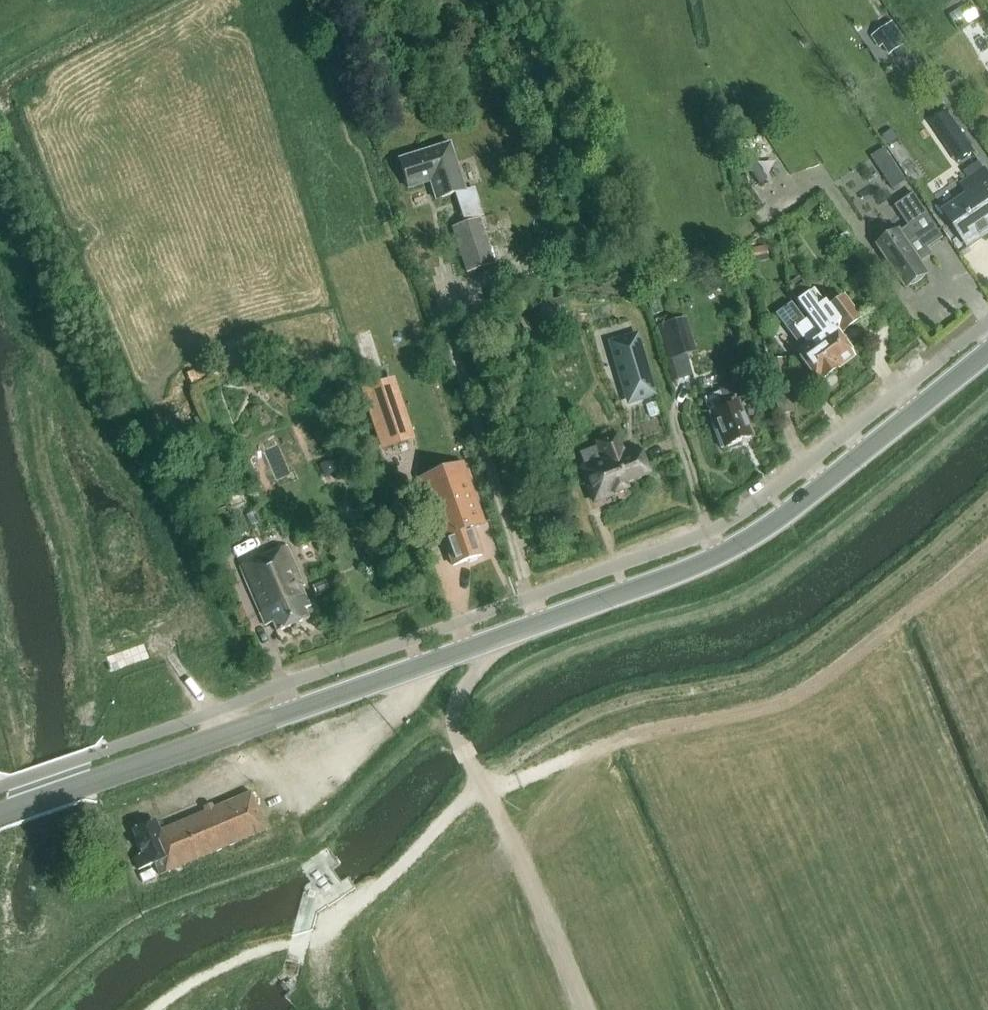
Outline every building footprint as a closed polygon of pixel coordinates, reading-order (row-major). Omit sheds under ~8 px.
[(961,29),(983,16),(974,1),(952,14),(961,29)] [(909,41),(895,21),(874,35),(888,56),(909,41)] [(948,112),(941,118),(954,137),(949,140),(963,161),(976,152),(948,112)] [(892,131),(884,136),(889,145),(898,139),(892,131)] [(451,142),(398,159),(408,191),(430,184),(436,201),(456,195),(465,223),(476,220),(451,142)] [(895,164),(883,172),(891,185),(894,190),(907,182),(904,177),(895,164)] [(970,194),(946,210),(970,247),(987,235),(987,173),(986,169),(964,184),(970,194)] [(917,181),(913,175),(909,178),(913,184),(917,181)] [(900,203),(917,190),(909,180),(892,193),(900,203)] [(903,232),(902,230),(880,245),(908,288),(931,273),(921,259),(932,252),(929,248),(945,238),(916,194),(898,206),(911,226),(903,232)] [(465,223),(452,227),(467,273),(496,264),(481,218),(476,220),(465,223)] [(761,246),(749,248),(751,258),(763,256),(769,255),(767,245),(761,246)] [(643,271),(646,283),(663,279),(660,267),(643,271)] [(803,283),(790,294),(794,300),(796,303),(808,317),(802,322),(839,369),(855,356),(833,328),(854,312),(843,298),(825,311),(810,292),(803,283)] [(794,300),(774,315),(800,351),(795,354),(819,384),(839,369),(802,322),(808,317),(796,303),(794,300)] [(525,333),(531,330),(525,316),(518,319),(525,333)] [(674,323),(658,328),(667,361),(684,356),(674,323)] [(636,337),(612,344),(617,363),(624,361),(629,378),(625,379),(630,397),(652,391),(636,337)] [(787,359),(768,363),(773,386),(791,382),(787,359)] [(669,365),(675,385),(689,381),(684,361),(669,365)] [(182,389),(212,377),(207,365),(178,377),(182,389)] [(389,381),(363,390),(384,451),(410,442),(389,381)] [(737,403),(743,401),(737,385),(703,399),(724,449),(751,437),(737,403)] [(585,467),(582,468),(593,497),(610,490),(612,496),(627,490),(624,484),(649,475),(639,449),(623,455),(616,437),(598,443),(599,444),(580,451),(585,467)] [(465,475),(445,482),(448,488),(423,497),(439,541),(443,540),(452,567),(466,562),(469,563),(476,561),(477,558),(481,556),(471,529),(483,525),(465,475)] [(304,585),(287,545),(239,565),(265,626),(273,622),(277,631),(308,618),(304,608),(309,606),(301,587),(304,585)] [(332,589),(329,581),(316,586),(320,594),(332,589)] [(160,831),(155,821),(133,830),(143,855),(134,859),(139,870),(155,863),(161,876),(267,830),(251,792),(160,831)]
